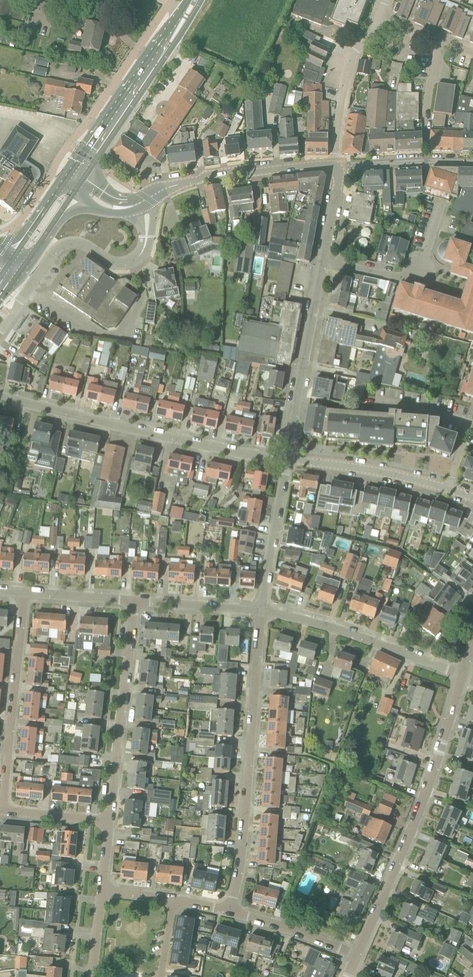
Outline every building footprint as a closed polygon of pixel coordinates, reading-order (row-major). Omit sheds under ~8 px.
[(49,12),(52,0),(29,0),(28,7),(49,12)] [(338,6),(330,3),(331,0),(298,0),(292,15),(321,26),(323,22),(331,25),(331,23),(346,29),(348,24),(358,28),(369,0),(340,0),(338,6)] [(397,17),(407,21),(408,19),(412,20),(419,1),(415,0),(403,0),(397,17)] [(437,26),(440,27),(448,8),(439,5),(440,2),(435,0),(433,4),(434,4),(426,23),(436,27),(437,26)] [(425,27),(426,23),(434,4),(433,4),(429,2),(428,5),(419,1),(412,20),(415,22),(414,23),(425,27)] [(443,30),(454,34),(462,13),(463,11),(458,9),(457,12),(448,8),(440,27),(444,28),(443,30)] [(467,40),(472,23),(472,21),(466,18),(467,15),(462,13),(454,34),(453,36),(463,40),(463,38),(467,40)] [(100,53),(106,27),(88,23),(89,19),(80,16),(78,25),(87,27),(84,39),(83,44),(70,41),(68,48),(81,51),(82,48),(100,53)] [(301,37),(313,43),(318,45),(321,38),(316,36),(304,30),(301,37)] [(330,50),(318,45),(313,43),(305,61),(308,62),(305,70),(304,70),(301,78),(320,85),(325,69),(322,68),(330,50)] [(38,57),(36,65),(48,68),(50,60),(38,57)] [(204,71),(209,61),(202,57),(197,67),(204,71)] [(379,71),(381,61),(373,60),(371,70),(379,71)] [(358,73),(370,75),(372,63),(360,61),(358,73)] [(35,66),(33,75),(46,78),(48,70),(35,66)] [(205,81),(190,71),(174,95),(191,108),(197,99),(194,97),(205,81)] [(48,79),(46,86),(85,95),(91,96),(94,82),(79,79),(77,86),(66,83),(48,79)] [(423,151),(422,134),(415,133),(415,129),(413,129),(413,121),(419,121),(419,93),(412,93),(412,84),(398,84),(397,92),(396,94),(395,135),(396,152),(423,151)] [(434,114),(447,115),(450,116),(452,116),(456,86),(438,84),(434,114)] [(85,95),(46,86),(45,94),(65,98),(63,111),(81,115),(85,95)] [(322,120),(322,94),(322,87),(303,86),(303,93),(302,110),(308,110),(307,135),(306,135),(305,156),(328,156),(329,121),(322,120)] [(290,91),(288,106),(301,108),(303,94),(290,91)] [(363,154),(369,153),(369,154),(370,154),(396,152),(395,135),(396,94),(397,92),(368,91),(368,96),(365,118),(364,136),(363,154)] [(191,108),(174,95),(165,109),(182,121),(191,108)] [(280,113),(284,98),(274,96),(270,111),(280,113)] [(248,151),(272,149),(272,133),(262,133),(260,101),(246,101),(248,151)] [(182,121),(165,109),(151,130),(168,142),(182,121)] [(213,112),(208,109),(204,114),(209,117),(213,112)] [(456,113),(455,126),(453,152),(462,152),(464,114),(456,113)] [(444,130),(447,115),(434,114),(430,137),(430,150),(453,152),(455,126),(452,126),(452,131),(444,130)] [(465,114),(464,114),(462,152),(472,153),(472,116),(465,114)] [(364,136),(365,118),(349,116),(346,134),(364,136)] [(218,150),(225,149),(226,157),(231,156),(231,158),(236,158),(236,156),(240,155),(238,138),(234,139),(234,137),(241,121),(235,118),(232,122),(218,150)] [(161,163),(166,156),(165,149),(164,149),(168,142),(151,130),(136,120),(112,155),(135,170),(146,153),(161,163)] [(216,152),(218,151),(218,150),(232,122),(227,120),(224,126),(221,125),(215,135),(217,136),(216,139),(203,141),(205,152),(206,160),(207,161),(208,161),(209,161),(210,161),(211,160),(211,159),(214,159),(214,157),(217,157),(216,152)] [(292,120),(280,121),(279,124),(280,140),(278,140),(280,157),(299,155),(298,139),(294,139),(293,131),(292,120)] [(0,184),(0,203),(2,204),(0,208),(0,210),(3,212),(6,207),(13,211),(17,213),(21,206),(24,208),(33,194),(42,180),(43,178),(43,176),(43,174),(41,172),(40,171),(25,161),(39,141),(17,127),(0,153),(0,155),(1,155),(0,156),(0,178),(3,180),(0,184)] [(184,144),(183,135),(179,133),(173,142),(174,149),(167,150),(169,166),(171,165),(172,166),(176,166),(176,165),(184,164),(182,144),(184,144)] [(194,146),(193,140),(194,140),(194,133),(183,135),(184,144),(182,144),(184,164),(190,163),(190,164),(194,163),(194,162),(196,162),(194,146)] [(364,136),(346,134),(342,154),(342,155),(361,155),(361,154),(362,154),(363,154),(364,136)] [(422,169),(395,170),(396,195),(404,195),(404,193),(410,192),(409,189),(423,188),(422,169)] [(457,169),(453,169),(431,169),(423,195),(433,198),(433,197),(434,195),(438,196),(440,196),(441,195),(442,194),(445,195),(450,196),(450,197),(451,196),(457,198),(451,217),(464,222),(460,237),(472,240),(472,236),(472,224),(471,223),(472,217),(472,170),(457,169)] [(364,187),(364,195),(373,196),(373,192),(383,191),(383,205),(391,204),(390,181),(389,171),(382,171),(363,172),(363,187),(364,187)] [(301,193),(298,194),(297,195),(304,197),(308,198),(309,196),(311,196),(312,191),(315,191),(316,189),(318,189),(319,185),(324,186),(326,178),(326,177),(322,173),(317,174),(298,176),(301,193)] [(288,213),(287,202),(287,197),(297,196),(297,195),(298,194),(301,193),(298,176),(282,177),(283,195),(281,196),(283,205),(279,206),(280,214),(288,213)] [(283,195),(282,177),(269,179),(273,222),(281,222),(281,220),(280,214),(279,206),(283,205),(281,196),(283,195)] [(216,223),(214,214),(226,211),(220,185),(205,188),(210,210),(203,211),(206,226),(216,223)] [(297,195),(297,196),(295,203),(295,204),(320,208),(324,186),(319,185),(318,189),(316,189),(315,191),(312,191),(311,196),(309,196),(308,198),(304,197),(297,195)] [(240,190),(238,190),(241,213),(242,213),(253,212),(252,204),(254,204),(252,188),(246,189),(246,188),(240,189),(240,190)] [(241,213),(238,190),(234,191),(234,189),(229,190),(229,192),(228,192),(231,220),(238,219),(237,213),(241,213)] [(349,220),(370,225),(376,197),(373,196),(364,195),(358,193),(357,201),(353,200),(349,220)] [(396,206),(403,206),(404,206),(404,197),(396,198),(396,206)] [(289,225),(286,243),(313,248),(320,208),(295,204),(290,219),(289,225)] [(407,223),(414,226),(416,217),(410,215),(407,223)] [(392,226),(394,219),(393,219),(387,217),(384,224),(392,226)] [(258,218),(254,245),(253,253),(268,255),(269,248),(264,247),(268,219),(258,218)] [(211,240),(207,227),(201,229),(199,224),(184,230),(190,245),(187,246),(190,255),(198,252),(196,247),(200,246),(199,244),(211,240)] [(310,264),(313,248),(286,243),(289,225),(274,225),(268,259),(282,262),(282,261),(298,264),(298,262),(310,264)] [(459,303),(451,328),(466,332),(472,311),(472,269),(465,267),(467,259),(468,259),(470,258),(471,258),(472,257),(472,242),(472,241),(472,240),(460,237),(453,234),(451,242),(450,242),(448,242),(447,242),(446,242),(445,242),(444,243),(443,244),(442,244),(441,245),(440,246),(440,247),(439,248),(439,249),(439,250),(438,252),(439,253),(439,254),(439,255),(440,256),(440,257),(441,258),(442,259),(443,260),(444,260),(454,264),(452,273),(457,274),(456,276),(469,280),(464,297),(462,304),(459,303)] [(386,262),(402,267),(405,259),(406,255),(409,243),(393,238),(386,262)] [(239,243),(236,260),(234,272),(250,275),(253,253),(254,245),(239,243)] [(380,244),(378,251),(384,253),(386,246),(380,244)] [(104,274),(105,272),(84,258),(78,267),(69,280),(65,277),(54,293),(108,330),(116,329),(139,295),(137,287),(126,279),(118,281),(116,283),(104,274)] [(293,265),(283,263),(282,262),(281,269),(292,271),(293,265)] [(291,277),(292,271),(281,269),(279,275),(291,277)] [(178,296),(173,270),(157,273),(158,276),(155,276),(156,285),(153,286),(156,302),(156,300),(178,296)] [(380,280),(364,277),(353,274),(351,280),(336,277),(333,293),(357,298),(357,297),(361,298),(367,299),(370,286),(378,288),(380,280)] [(290,283),(291,277),(279,275),(278,281),(290,283)] [(287,295),(290,283),(278,281),(276,293),(284,294),(284,295),(287,295)] [(390,282),(383,303),(391,305),(397,284),(390,282)] [(184,298),(195,298),(195,283),(184,283),(184,298)] [(401,285),(393,310),(412,316),(420,288),(415,287),(415,289),(401,285)] [(430,321),(437,298),(437,296),(424,292),(425,290),(420,288),(412,316),(430,321)] [(290,366),(301,307),(283,304),(284,295),(284,294),(276,293),(274,304),(276,305),(275,310),(282,311),(279,329),(269,327),(244,322),(239,348),(238,353),(237,361),(252,364),(260,365),(276,368),(277,363),(290,366)] [(357,298),(333,293),(330,305),(337,307),(337,308),(354,312),(355,305),(357,298)] [(451,328),(459,303),(437,296),(437,298),(430,321),(451,328)] [(154,324),(157,304),(148,303),(146,323),(154,324)] [(391,305),(383,303),(381,313),(377,312),(375,320),(386,322),(391,305)] [(327,319),(322,342),(349,348),(365,351),(377,353),(370,376),(369,382),(392,387),(400,357),(403,358),(405,350),(402,350),(403,347),(404,347),(407,336),(382,329),(380,337),(357,333),(358,327),(351,325),(342,323),(342,322),(327,319)] [(46,332),(37,326),(28,340),(37,346),(43,338),(60,349),(68,336),(51,325),(46,332)] [(72,344),(77,346),(80,341),(74,338),(72,344)] [(28,340),(19,354),(28,360),(37,365),(40,360),(32,355),(37,346),(28,340)] [(107,367),(112,344),(105,342),(99,366),(107,367)] [(322,342),(318,365),(334,368),(334,367),(348,370),(350,361),(347,360),(349,348),(322,342)] [(133,344),(131,353),(165,361),(167,352),(133,344)] [(238,353),(239,348),(223,346),(222,358),(237,361),(238,353)] [(374,354),(366,352),(365,359),(373,360),(374,354)] [(201,356),(198,374),(206,375),(208,367),(216,369),(218,360),(201,356)] [(84,358),(81,372),(87,374),(90,360),(84,358)] [(227,360),(225,368),(230,369),(231,368),(233,369),(235,362),(233,361),(233,362),(227,360)] [(29,386),(31,380),(28,379),(30,370),(23,368),(23,367),(12,365),(8,381),(19,384),(19,383),(29,386)] [(276,368),(260,365),(260,368),(260,371),(270,373),(268,387),(266,386),(264,397),(271,398),(272,390),(276,391),(276,389),(282,390),(283,383),(285,382),(286,377),(284,376),(285,375),(280,374),(281,368),(276,368)] [(121,367),(118,379),(125,381),(128,369),(121,367)] [(126,394),(122,408),(135,411),(142,386),(141,386),(145,369),(140,367),(136,384),(133,395),(126,394)] [(54,369),(49,390),(63,394),(66,380),(58,378),(60,371),(54,369)] [(358,373),(356,380),(367,382),(369,382),(370,376),(369,376),(358,373)] [(63,394),(76,397),(81,375),(75,374),(73,381),(66,380),(63,394)] [(86,399),(100,403),(103,388),(96,387),(98,380),(91,378),(86,399)] [(186,389),(194,391),(197,379),(189,378),(186,389)] [(311,398),(327,401),(343,404),(346,385),(315,379),(317,380),(315,391),(313,391),(311,392),(310,396),(311,398)] [(367,382),(356,380),(355,386),(365,389),(367,382)] [(150,381),(149,393),(162,395),(163,382),(150,381)] [(103,388),(100,403),(113,406),(119,384),(112,383),(111,390),(103,388)] [(147,387),(142,386),(135,411),(148,414),(151,400),(142,397),(143,395),(145,395),(147,387)] [(156,416),(169,419),(175,394),(176,389),(171,387),(168,387),(167,392),(170,393),(168,401),(170,401),(169,404),(160,402),(156,416)] [(181,395),(175,394),(169,419),(182,422),(186,408),(176,405),(177,403),(178,403),(181,395)] [(203,427),(204,427),(207,412),(209,403),(196,400),(191,424),(196,425),(196,426),(203,427)] [(243,412),(245,403),(238,401),(236,411),(237,411),(243,412)] [(249,413),(251,404),(245,403),(243,412),(249,414),(249,413)] [(204,427),(217,430),(222,407),(215,406),(214,413),(207,412),(204,427)] [(450,457),(456,438),(438,432),(439,429),(440,421),(429,420),(429,416),(389,413),(389,418),(395,418),(395,422),(329,417),(328,426),(324,425),(326,410),(309,407),(304,434),(322,437),(322,434),(328,435),(327,440),(338,441),(338,437),(350,438),(350,442),(360,443),(360,445),(394,448),(394,446),(404,446),(404,445),(409,445),(409,447),(410,447),(410,445),(416,445),(416,447),(426,448),(427,449),(427,447),(431,447),(430,450),(450,457)] [(273,436),(277,410),(271,408),(271,413),(265,412),(264,417),(259,417),(257,433),(261,434),(262,434),(262,437),(272,439),(272,436),(273,436)] [(243,412),(237,411),(235,419),(228,417),(224,431),(238,434),(243,412)] [(249,414),(243,412),(238,434),(245,436),(244,438),(250,439),(250,437),(252,437),(255,422),(256,414),(249,413),(249,414)] [(1,454),(3,447),(4,447),(10,448),(12,436),(15,420),(0,417),(0,453),(1,454)] [(61,434),(52,432),(52,428),(36,425),(35,434),(33,433),(28,457),(28,461),(36,462),(36,463),(38,463),(39,454),(44,455),(43,460),(52,462),(54,452),(57,453),(58,446),(61,434)] [(74,449),(82,451),(86,436),(70,432),(67,447),(68,447),(65,456),(72,458),(74,449)] [(100,439),(86,436),(82,451),(83,451),(90,452),(88,462),(95,463),(97,454),(100,439)] [(100,480),(108,482),(117,484),(125,449),(108,445),(103,468),(100,480)] [(135,464),(144,466),(143,472),(149,473),(151,466),(155,451),(138,448),(135,464)] [(170,474),(178,476),(182,457),(171,455),(168,466),(166,465),(165,473),(170,475),(170,474)] [(182,457),(178,476),(187,478),(186,479),(192,480),(194,472),(192,471),(194,460),(182,457)] [(63,474),(66,460),(59,458),(56,472),(63,474)] [(467,460),(464,469),(465,470),(465,469),(468,470),(465,480),(472,482),(472,461),(467,460)] [(220,466),(209,463),(206,475),(204,474),(203,482),(208,483),(216,485),(220,466)] [(103,468),(94,466),(92,478),(89,479),(91,484),(95,485),(97,479),(100,480),(103,468)] [(232,468),(220,466),(216,485),(217,480),(225,482),(224,487),(230,488),(232,480),(230,480),(232,468)] [(20,489),(24,470),(17,469),(12,487),(20,489)] [(253,490),(265,492),(268,475),(256,473),(256,474),(246,472),(245,478),(255,480),(253,490)] [(317,494),(319,479),(302,476),(300,487),(299,497),(304,497),(306,488),(309,488),(308,491),(310,493),(316,494),(316,493),(317,494)] [(105,497),(108,482),(100,480),(97,479),(95,485),(90,507),(120,511),(122,499),(105,497)] [(339,506),(343,484),(333,482),(332,482),(331,489),(328,488),(328,487),(321,486),(317,509),(325,511),(327,503),(339,506)] [(235,489),(242,491),(244,485),(236,483),(235,489)] [(207,498),(210,487),(195,484),(193,495),(207,498)] [(354,486),(343,484),(339,506),(352,508),(351,516),(359,517),(360,514),(359,514),(361,508),(364,494),(356,492),(356,493),(353,493),(354,486)] [(364,515),(365,514),(375,517),(377,507),(378,507),(381,489),(372,487),(371,489),(366,488),(365,487),(364,494),(361,508),(359,514),(360,514),(364,515)] [(397,492),(381,489),(378,507),(377,507),(375,517),(380,518),(381,512),(385,513),(385,508),(393,510),(397,492)] [(155,492),(152,509),(151,512),(162,514),(166,494),(155,492)] [(406,495),(397,492),(393,510),(392,515),(391,515),(392,515),(393,510),(400,512),(399,517),(403,517),(401,523),(406,524),(407,519),(412,498),(411,497),(411,498),(406,497),(406,495)] [(221,504),(226,509),(238,499),(233,494),(221,504)] [(77,499),(76,496),(73,498),(75,503),(86,505),(84,501),(77,499)] [(248,504),(247,512),(261,514),(263,502),(252,500),(252,498),(244,496),(243,503),(248,504)] [(428,520),(433,503),(424,500),(423,501),(418,500),(418,499),(409,525),(414,527),(416,521),(419,522),(421,517),(428,520),(426,524),(426,525),(427,525),(427,524),(428,520)] [(139,501),(137,510),(146,512),(148,502),(139,501)] [(428,520),(435,522),(434,526),(437,527),(435,533),(440,534),(443,525),(443,524),(448,507),(433,503),(428,520)] [(172,507),(170,517),(182,520),(184,509),(172,507)] [(457,533),(459,534),(467,521),(462,519),(463,514),(462,514),(457,512),(458,510),(448,507),(443,524),(443,525),(450,527),(449,532),(457,534),(457,533)] [(240,519),(239,525),(247,526),(247,524),(259,526),(261,514),(247,512),(239,511),(238,519),(240,519)] [(200,516),(193,514),(191,522),(195,523),(200,516)] [(205,524),(206,518),(201,514),(200,516),(195,523),(205,524)] [(459,534),(466,539),(468,536),(471,538),(472,535),(472,515),(472,514),(467,521),(459,534)] [(301,526),(310,528),(312,518),(303,516),(301,526)] [(318,531),(320,517),(313,516),(311,530),(318,531)] [(218,526),(229,528),(234,529),(235,520),(219,517),(218,526)] [(172,521),(172,531),(180,532),(180,522),(172,521)] [(215,539),(215,526),(205,526),(204,538),(215,539)] [(50,527),(49,544),(57,544),(57,537),(58,528),(50,527)] [(24,529),(19,528),(15,541),(21,542),(24,529)] [(287,545),(301,548),(310,549),(311,539),(312,534),(303,532),(304,531),(290,529),(287,545)] [(31,532),(26,531),(23,543),(29,544),(31,532)] [(93,537),(92,549),(99,550),(101,532),(93,531),(93,537)] [(166,555),(167,534),(159,533),(158,554),(166,555)] [(334,534),(325,533),(321,548),(327,549),(334,534)] [(122,536),(121,553),(129,554),(130,537),(122,536)] [(84,549),(92,549),(93,537),(85,537),(84,549)] [(451,547),(462,552),(465,546),(455,540),(451,547)] [(238,561),(238,552),(239,547),(239,545),(232,544),(230,560),(238,561)] [(2,548),(0,569),(14,570),(14,555),(13,555),(13,549),(8,549),(8,548),(2,548)] [(328,549),(325,557),(332,559),(335,551),(328,549)] [(383,565),(396,569),(402,553),(388,549),(383,565)] [(23,571),(36,572),(38,550),(35,550),(34,554),(25,554),(23,571)] [(41,550),(38,550),(36,572),(49,573),(50,556),(40,555),(41,550)] [(285,558),(294,560),(296,552),(286,550),(285,558)] [(59,574),(72,575),(74,553),(70,552),(70,557),(61,557),(59,574)] [(434,552),(429,569),(435,570),(445,554),(434,552)] [(86,553),(74,553),(72,575),(85,575),(86,553)] [(95,576),(108,577),(109,562),(110,556),(97,555),(97,562),(95,562),(95,576)] [(351,581),(359,558),(348,555),(340,578),(351,581)] [(115,563),(109,562),(108,577),(122,578),(122,563),(121,563),(121,557),(116,556),(115,563)] [(133,563),(132,578),(145,580),(146,565),(140,564),(140,558),(135,557),(134,564),(133,563)] [(145,580),(158,581),(159,566),(158,566),(159,559),(153,559),(153,565),(146,565),(145,580)] [(441,583),(453,591),(458,584),(460,585),(460,586),(467,592),(472,584),(472,571),(472,570),(472,566),(465,560),(462,564),(451,579),(444,574),(439,581),(441,583)] [(168,582),(181,583),(183,561),(180,561),(179,566),(170,565),(168,582)] [(195,567),(193,567),(193,562),(186,561),(183,561),(181,583),(194,584),(195,567)] [(352,580),(360,582),(366,565),(358,563),(352,580)] [(217,586),(219,571),(212,571),(213,564),(207,564),(207,570),(205,570),(204,585),(217,586)] [(281,570),(276,585),(288,589),(293,575),(287,572),(289,566),(284,564),(282,570),(281,570)] [(335,569),(322,564),(319,571),(332,576),(335,569)] [(217,586),(231,587),(232,572),(231,572),(232,565),(226,565),(219,565),(219,571),(217,586)] [(256,574),(256,568),(250,568),(237,566),(236,577),(236,583),(240,584),(240,588),(255,589),(256,574)] [(293,575),(288,589),(301,593),(306,579),(305,579),(308,573),(302,571),(296,569),(293,575)] [(318,599),(333,605),(337,591),(338,591),(340,583),(330,579),(330,580),(317,575),(314,584),(322,587),(318,599)] [(380,589),(388,592),(392,582),(384,579),(380,589)] [(437,589),(435,587),(433,589),(428,597),(436,603),(448,612),(460,596),(453,591),(441,583),(437,589)] [(355,594),(349,611),(362,615),(368,598),(371,589),(358,585),(355,594)] [(415,593),(417,595),(422,599),(425,595),(426,594),(418,588),(415,593)] [(368,598),(362,615),(374,619),(380,603),(380,602),(382,595),(377,593),(374,600),(368,598)] [(425,602),(417,595),(410,606),(419,612),(425,602)] [(436,603),(428,597),(425,595),(422,599),(434,608),(436,603)] [(384,607),(379,621),(394,626),(396,622),(403,625),(410,606),(402,603),(395,601),(391,610),(384,607)] [(435,637),(448,619),(437,611),(432,608),(427,615),(426,614),(418,624),(435,637)] [(1,631),(1,626),(8,627),(9,612),(0,611),(0,631),(1,631)] [(41,629),(49,630),(50,616),(35,614),(35,620),(34,620),(33,628),(33,636),(40,637),(41,629)] [(66,617),(50,616),(49,630),(59,631),(58,642),(65,643),(67,623),(65,623),(66,617)] [(76,632),(75,643),(74,645),(69,645),(68,658),(70,658),(73,658),(74,650),(83,651),(84,642),(93,643),(93,635),(94,619),(82,618),(81,625),(80,625),(79,632),(76,632)] [(94,619),(93,635),(103,636),(103,647),(99,647),(98,655),(110,656),(110,648),(111,634),(108,634),(109,628),(107,628),(108,620),(94,619)] [(146,624),(144,647),(149,648),(150,639),(156,640),(157,625),(146,624)] [(169,626),(157,625),(156,640),(162,640),(161,656),(167,656),(167,649),(168,641),(169,626)] [(168,641),(173,641),(179,642),(181,627),(169,626),(168,641)] [(200,628),(200,637),(191,636),(190,643),(189,654),(196,654),(197,652),(206,653),(206,644),(213,645),(215,629),(200,628)] [(225,645),(220,645),(218,662),(218,669),(220,669),(237,671),(238,664),(225,662),(225,653),(228,653),(228,646),(239,647),(241,631),(226,630),(225,645)] [(453,633),(448,645),(451,647),(454,646),(460,638),(453,633)] [(274,656),(280,656),(280,651),(290,653),(293,640),(278,636),(274,649),(275,649),(274,656)] [(0,641),(0,649),(10,649),(10,642),(0,641)] [(302,643),(299,653),(298,656),(307,659),(305,665),(309,666),(306,674),(313,676),(318,661),(313,660),(317,647),(302,643)] [(31,654),(41,655),(47,655),(48,646),(32,645),(31,654)] [(343,652),(339,654),(334,668),(335,668),(332,677),(340,680),(343,670),(350,673),(355,659),(353,655),(343,652)] [(400,663),(378,652),(369,673),(383,679),(384,676),(392,680),(400,663)] [(53,663),(69,665),(70,658),(68,658),(54,656),(53,663)] [(31,658),(29,672),(42,673),(43,665),(51,666),(51,661),(31,658)] [(166,664),(142,661),(141,674),(156,676),(172,678),(173,669),(165,668),(166,664)] [(298,665),(290,662),(289,665),(287,673),(287,674),(294,676),(298,665)] [(275,664),(275,672),(287,673),(289,665),(285,665),(275,664)] [(214,676),(213,687),(236,689),(237,676),(222,675),(220,675),(220,669),(218,669),(201,668),(201,675),(214,676)] [(42,681),(42,673),(29,672),(28,685),(48,687),(49,682),(42,681)] [(72,672),(69,681),(80,684),(82,675),(72,672)] [(287,673),(275,672),(273,672),(272,688),(286,688),(292,688),(293,683),(286,683),(287,674),(287,673)] [(156,676),(141,674),(139,687),(163,689),(163,684),(155,683),(156,676)] [(317,677),(312,693),(328,698),(334,683),(317,677)] [(220,700),(235,701),(236,689),(213,687),(213,693),(220,693),(220,700)] [(296,687),(296,688),(296,694),(299,695),(307,695),(310,696),(311,688),(296,687)] [(187,696),(188,689),(179,688),(178,695),(187,696)] [(410,709),(426,714),(433,693),(417,688),(410,709)] [(87,697),(87,704),(103,706),(104,694),(81,691),(81,696),(87,697)] [(27,693),(26,707),(40,708),(40,700),(47,701),(48,695),(27,693)] [(162,697),(138,695),(137,708),(152,709),(153,702),(161,703),(162,697)] [(289,698),(271,697),(270,709),(288,711),(289,698)] [(389,714),(393,701),(384,698),(380,711),(389,714)] [(101,719),(103,706),(87,704),(86,711),(79,710),(78,717),(101,719)] [(45,722),(45,716),(39,715),(40,708),(26,707),(24,720),(45,722)] [(152,709),(137,708),(135,720),(159,723),(159,717),(152,716),(152,709)] [(76,710),(65,709),(64,719),(74,720),(76,710)] [(211,709),(210,722),(233,724),(234,711),(211,709)] [(288,711),(270,709),(269,722),(287,724),(288,711)] [(402,747),(417,752),(424,731),(421,730),(423,725),(404,719),(403,724),(409,726),(402,747)] [(50,720),(49,727),(62,728),(63,721),(50,720)] [(176,722),(163,720),(162,728),(175,729),(176,722)] [(204,733),(204,740),(214,740),(215,733),(217,734),(217,736),(232,737),(233,724),(210,722),(210,733),(204,733)] [(287,724),(269,722),(268,735),(286,736),(291,737),(292,730),(287,730),(287,724)] [(76,738),(99,740),(100,727),(77,725),(77,731),(76,738)] [(48,734),(61,735),(62,728),(49,727),(48,734)] [(460,743),(472,747),(472,728),(469,727),(468,731),(464,730),(460,743)] [(35,743),(36,735),(43,736),(44,730),(23,728),(22,742),(35,743)] [(158,731),(134,729),(133,741),(149,743),(150,736),(157,737),(158,731)] [(268,735),(267,748),(285,749),(286,736),(268,735)] [(97,753),(99,740),(76,738),(75,744),(75,750),(97,753)] [(149,743),(133,741),(131,754),(155,757),(156,751),(148,750),(149,743)] [(22,742),(21,755),(41,757),(41,751),(34,750),(35,743),(22,742)] [(332,751),(333,742),(325,742),(325,751),(332,751)] [(460,743),(456,756),(460,758),(460,759),(462,759),(462,758),(470,761),(470,760),(472,761),(472,747),(460,743)] [(207,757),(215,758),(231,760),(232,747),(216,745),(216,752),(207,751),(207,757)] [(184,748),(178,747),(177,757),(171,757),(171,763),(182,764),(184,748)] [(80,766),(88,767),(89,757),(81,756),(80,766)] [(215,758),(214,771),(230,772),(231,760),(215,758)] [(266,759),(265,771),(282,772),(283,760),(266,759)] [(409,787),(416,766),(400,761),(394,782),(409,787)] [(130,762),(129,775),(145,777),(147,764),(130,762)] [(91,781),(99,782),(100,770),(92,770),(91,781)] [(281,784),(282,772),(265,771),(264,783),(281,784)] [(472,789),(472,785),(472,775),(465,773),(465,772),(463,771),(462,772),(458,771),(454,784),(472,789)] [(62,773),(61,788),(52,787),(51,801),(65,802),(67,774),(62,773)] [(73,774),(67,774),(65,802),(78,803),(79,790),(73,789),(74,782),(72,782),(73,774)] [(212,776),(200,775),(196,774),(196,781),(211,783),(212,776)] [(128,789),(144,790),(148,791),(147,797),(155,798),(156,792),(153,791),(154,785),(145,784),(145,777),(129,775),(128,789)] [(31,786),(31,785),(23,785),(24,777),(18,777),(16,798),(30,799),(31,786)] [(31,786),(30,799),(43,800),(45,780),(40,779),(39,786),(31,786)] [(206,793),(228,795),(229,782),(214,781),(213,787),(206,787),(206,793)] [(80,783),(79,790),(78,803),(91,805),(93,784),(80,783)] [(281,784),(264,783),(263,795),(280,796),(281,784)] [(457,799),(468,802),(472,789),(454,784),(450,797),(455,798),(454,799),(456,800),(457,799)] [(196,803),(195,810),(201,811),(221,812),(222,807),(227,808),(228,795),(206,793),(204,793),(203,804),(196,803)] [(396,802),(397,796),(384,793),(382,799),(396,802)] [(280,796),(263,795),(262,807),(279,808),(280,802),(287,803),(288,797),(280,796)] [(126,801),(125,814),(141,816),(149,816),(150,804),(170,806),(171,800),(159,798),(155,798),(147,797),(147,803),(143,803),(143,802),(126,801)] [(383,799),(379,807),(392,812),(395,804),(383,799)] [(384,844),(392,826),(369,817),(372,809),(354,800),(350,809),(363,814),(361,819),(364,820),(362,825),(365,827),(361,835),(384,844)] [(442,820),(460,828),(460,827),(458,827),(463,814),(453,810),(454,809),(452,808),(451,809),(447,807),(442,820)] [(125,814),(123,827),(140,829),(141,816),(125,814)] [(262,815),(261,827),(278,828),(279,816),(262,815)] [(209,829),(225,830),(226,817),(220,816),(210,816),(209,829)] [(165,831),(174,831),(174,819),(165,819),(165,831)] [(442,835),(450,838),(453,840),(456,832),(458,833),(460,828),(442,820),(436,832),(440,834),(440,835),(442,836),(442,835)] [(12,842),(13,827),(1,826),(0,834),(0,849),(3,849),(4,841),(12,842)] [(25,829),(13,827),(12,842),(19,843),(18,851),(23,851),(25,829)] [(261,827),(260,839),(277,841),(278,828),(261,827)] [(30,829),(29,839),(29,841),(37,842),(38,830),(30,829)] [(225,830),(209,829),(208,843),(224,844),(225,830)] [(61,844),(61,845),(76,846),(78,834),(57,832),(56,844),(61,844)] [(340,840),(359,848),(362,840),(343,832),(340,840)] [(295,841),(301,843),(304,836),(298,834),(295,841)] [(168,838),(151,836),(150,843),(167,845),(167,842),(168,838)] [(260,839),(259,851),(276,853),(277,841),(260,839)] [(427,854),(443,861),(451,844),(440,839),(438,843),(437,842),(436,843),(432,841),(427,854)] [(125,841),(124,848),(139,850),(140,843),(125,841)] [(301,843),(295,841),(293,847),(299,850),(301,843)] [(189,859),(195,859),(197,845),(191,844),(184,843),(182,858),(189,859)] [(156,845),(149,844),(147,858),(154,859),(156,845)] [(76,846),(61,845),(60,852),(52,851),(52,856),(75,858),(76,846)] [(163,845),(156,845),(154,859),(160,860),(161,860),(163,845)] [(224,848),(213,847),(212,855),(224,856),(224,848)] [(36,861),(44,862),(49,862),(51,850),(37,849),(36,861)] [(357,869),(370,874),(378,854),(365,849),(357,869)] [(259,851),(258,864),(275,865),(276,853),(259,851)] [(456,856),(467,860),(469,855),(458,851),(456,856)] [(26,865),(27,855),(19,854),(18,864),(26,865)] [(427,869),(435,872),(438,873),(443,861),(427,854),(421,866),(425,868),(425,869),(427,870),(427,869)] [(312,863),(318,865),(315,872),(325,878),(330,869),(331,866),(324,862),(324,863),(314,858),(312,863)] [(121,879),(134,880),(136,864),(123,862),(121,879)] [(56,885),(72,887),(72,886),(75,885),(75,879),(73,878),(74,871),(69,871),(70,864),(53,863),(52,870),(52,874),(57,875),(56,885)] [(149,865),(136,864),(134,880),(147,882),(149,865)] [(178,864),(178,869),(171,868),(169,884),(182,886),(184,869),(183,869),(184,865),(178,864)] [(191,887),(203,890),(206,874),(200,873),(202,865),(196,864),(191,887)] [(169,884),(171,868),(158,867),(156,883),(169,884)] [(342,898),(339,904),(335,913),(357,924),(375,887),(366,883),(368,877),(359,873),(352,870),(347,881),(360,886),(352,903),(342,898)] [(206,874),(203,890),(215,893),(219,876),(206,874)] [(426,885),(415,880),(410,893),(420,898),(419,899),(429,903),(434,892),(424,888),(426,885)] [(289,884),(283,882),(280,888),(286,891),(289,884)] [(435,882),(432,888),(444,894),(447,888),(435,882)] [(252,903),(264,906),(268,890),(256,886),(252,903)] [(280,893),(268,890),(264,906),(275,909),(280,893)] [(15,907),(16,891),(8,891),(7,911),(14,911),(13,928),(19,928),(20,907),(15,907)] [(54,898),(53,911),(69,913),(71,900),(54,898)] [(419,908),(411,905),(411,907),(405,904),(399,918),(412,924),(416,916),(433,923),(438,912),(426,906),(424,911),(418,909),(419,908)] [(49,930),(49,924),(68,926),(69,913),(53,911),(47,911),(45,923),(33,921),(32,928),(49,930)] [(471,916),(463,912),(459,921),(467,924),(471,916)] [(177,929),(192,932),(194,919),(179,917),(177,929)] [(214,924),(206,922),(204,928),(212,930),(214,924)] [(225,945),(230,930),(218,926),(211,950),(217,951),(219,943),(225,945)] [(48,935),(49,930),(32,928),(31,937),(44,939),(43,942),(44,942),(43,951),(51,952),(65,953),(66,937),(48,935)] [(175,941),(190,943),(192,932),(177,929),(175,941)] [(459,943),(462,932),(453,929),(450,940),(459,943)] [(242,933),(230,930),(225,945),(232,947),(230,955),(235,956),(242,933)] [(405,936),(399,933),(399,935),(393,932),(387,947),(401,952),(404,944),(415,948),(417,949),(423,936),(408,930),(405,936)] [(250,935),(244,959),(240,957),(237,966),(245,969),(247,960),(249,960),(251,952),(258,954),(262,939),(250,935)] [(274,942),(262,939),(258,954),(265,956),(262,964),(268,965),(274,942)] [(175,941),(173,953),(188,955),(190,943),(175,941)] [(451,960),(456,948),(445,944),(440,956),(451,960)] [(465,957),(472,963),(472,955),(462,946),(458,952),(465,957)] [(311,948),(305,960),(320,967),(318,971),(331,976),(332,976),(337,967),(318,958),(321,952),(311,948)] [(187,962),(188,955),(173,953),(171,965),(194,969),(195,964),(187,962)] [(17,968),(26,968),(27,957),(17,957),(17,968)] [(63,969),(52,969),(54,958),(41,957),(40,967),(48,968),(47,976),(26,975),(26,976),(62,976),(63,969)] [(391,957),(390,960),(383,957),(377,970),(380,971),(377,976),(378,976),(391,976),(396,967),(405,971),(408,964),(391,957)] [(472,964),(472,963),(465,957),(460,963),(469,969),(472,964)] [(318,971),(320,967),(305,960),(303,964),(308,966),(303,976),(331,976),(318,971)]
